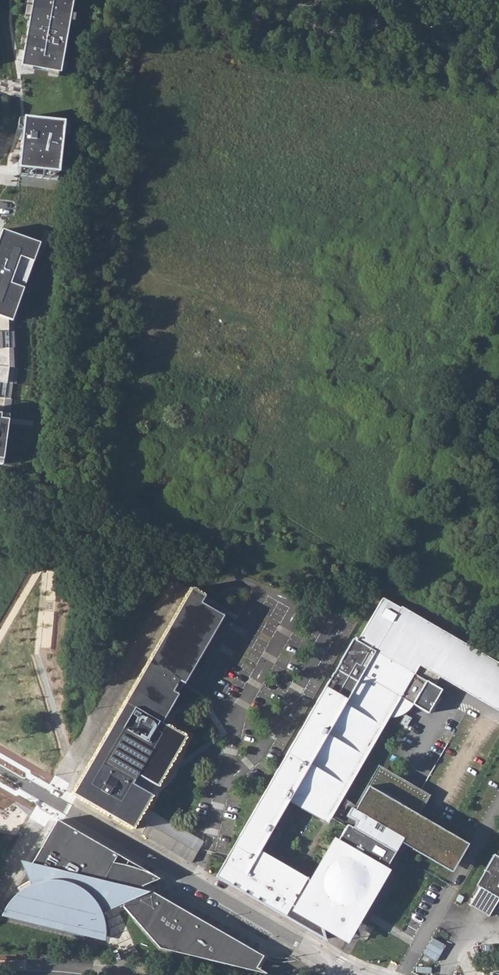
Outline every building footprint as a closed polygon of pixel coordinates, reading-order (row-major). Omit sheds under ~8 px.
[(21,71),(61,79),(74,0),(33,0),(21,71)] [(63,121),(22,116),(18,167),(57,172),(63,121)] [(3,228),(0,235),(0,464),(4,465),(9,414),(16,366),(15,320),(43,243),(3,228)] [(195,581),(69,797),(132,831),(139,818),(147,804),(152,795),(132,784),(141,769),(157,779),(159,775),(186,729),(158,713),(171,692),(178,696),(185,684),(227,609),(206,596),(209,590),(195,581)] [(353,639),(216,877),(324,939),(321,926),(331,908),(336,910),(340,911),(347,911),(352,911),(357,909),(360,907),(364,904),(368,900),(371,895),(373,892),(374,889),(374,887),(374,885),(380,874),(382,875),(401,843),(403,839),(451,867),(465,843),(419,816),(415,814),(424,797),(379,771),(356,811),(354,810),(351,809),(347,816),(356,822),(353,828),(347,825),(310,889),(307,877),(306,878),(260,851),(291,798),(326,819),(397,695),(400,697),(413,705),(428,714),(442,690),(434,686),(442,672),(498,705),(498,666),(382,598),(357,641),(353,639)] [(403,712),(413,705),(400,697),(395,707),(403,712)] [(403,712),(395,707),(390,716),(392,716),(395,716),(397,715),(399,714),(402,713),(403,712)] [(357,807),(354,810),(356,811),(379,771),(424,797),(415,814),(419,816),(424,807),(431,795),(379,765),(356,806),(357,807)] [(198,853),(139,818),(132,831),(191,864),(198,853)] [(159,879),(57,820),(27,872),(26,873),(41,877),(42,882),(37,883),(32,885),(30,881),(23,884),(17,888),(20,892),(17,894),(13,898),(8,905),(5,911),(69,927),(110,908),(121,903),(123,905),(122,906),(159,949),(233,966),(236,961),(238,958),(256,968),(263,956),(142,887),(159,879)] [(403,839),(401,843),(452,872),(468,845),(465,843),(451,867),(403,839)] [(469,905),(488,916),(498,899),(498,858),(493,854),(475,885),(479,887),(469,905)]
